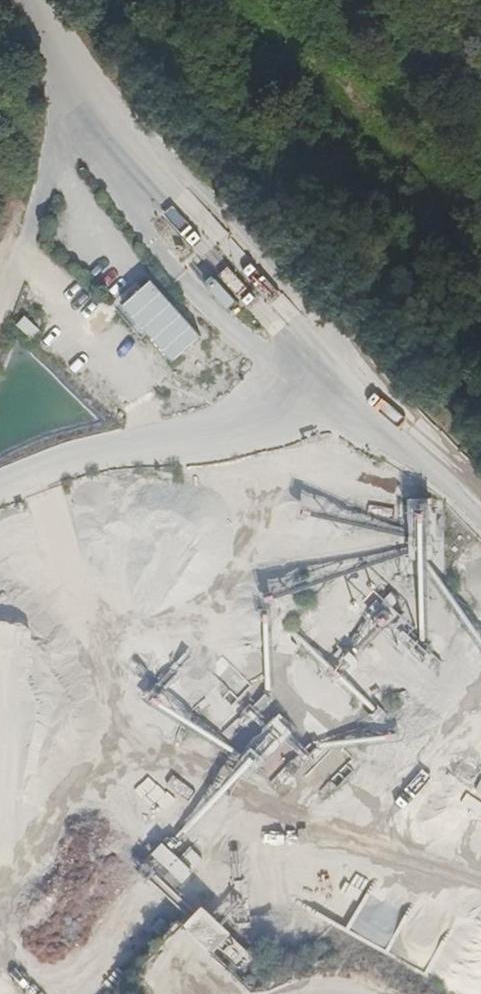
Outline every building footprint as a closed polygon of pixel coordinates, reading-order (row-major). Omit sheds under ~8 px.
[(176,363),(206,336),(155,280),(125,307),(176,363)] [(165,841),(155,852),(185,879),(195,868),(165,841)]
